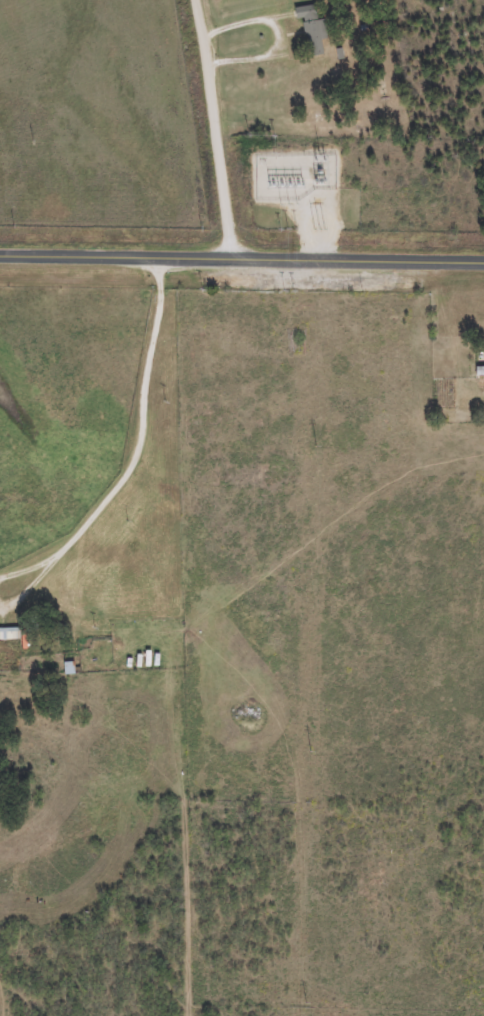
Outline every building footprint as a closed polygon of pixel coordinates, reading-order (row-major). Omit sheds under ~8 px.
[(294,7),(295,19),(302,18),(306,56),(325,54),(320,20),(317,20),(315,4),(294,7)] [(20,639),(20,628),(0,628),(0,639),(20,639)]
